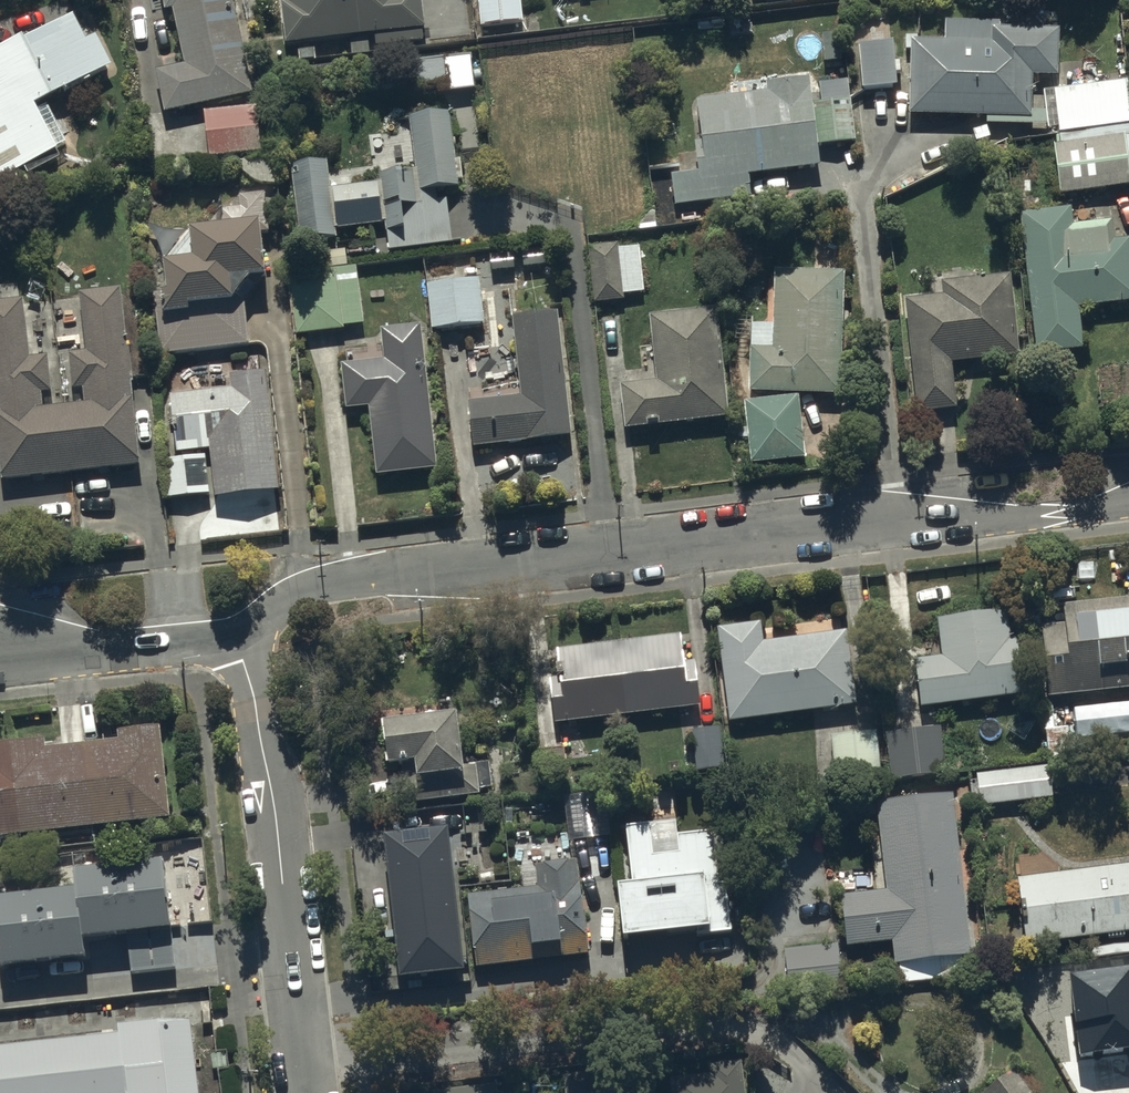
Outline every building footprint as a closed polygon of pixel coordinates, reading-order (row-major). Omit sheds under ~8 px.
[(164,18),(173,16),(183,72),(156,77),(163,118),(250,103),(231,0),(161,0),(164,18)] [(285,51),(349,46),(350,60),(368,59),(367,44),(375,44),(376,52),(425,48),(421,0),(286,0),(287,10),(281,11),(285,51)] [(479,33),(520,29),(518,0),(477,0),(479,33)] [(807,8),(863,1),(863,0),(806,0),(807,8)] [(0,57),(0,194),(32,191),(32,179),(59,165),(54,156),(66,150),(45,109),(111,75),(95,42),(85,47),(74,25),(26,49),(24,45),(0,57)] [(998,28),(943,26),(942,48),(917,47),(917,42),(905,42),(904,54),(910,54),(908,122),(984,125),(984,130),(1045,132),(1045,115),(1031,114),(1032,84),(1057,84),(1058,38),(997,36),(998,28)] [(858,53),(860,96),(894,94),(891,50),(858,53)] [(471,62),(413,67),(416,93),(437,91),(438,100),(474,97),(471,62)] [(1055,94),(1060,150),(1053,151),(1059,202),(1128,193),(1128,103),(1127,85),(1055,94)] [(810,110),(816,152),(855,148),(849,86),(817,89),(818,98),(819,109),(810,110)] [(816,152),(810,110),(808,87),(766,92),(767,100),(696,108),(701,156),(695,156),(697,180),(671,182),(672,208),(673,211),(703,208),(703,229),(758,225),(757,201),(749,202),(748,182),(819,176),(816,152)] [(257,112),(205,116),(209,161),(261,157),(257,112)] [(327,168),(291,172),(300,249),(336,245),(335,233),(385,228),(387,255),(450,249),(447,221),(455,221),(453,206),(446,207),(445,196),(456,195),(455,186),(461,186),(459,164),(454,165),(450,118),(411,122),(416,175),(382,178),(383,187),(330,192),(327,168)] [(154,300),(161,364),(249,354),(244,299),(251,289),(266,288),(262,240),(268,240),(265,201),(240,203),(240,215),(223,216),(211,235),(211,240),(188,243),(190,272),(164,275),(165,299),(154,300)] [(1018,220),(1034,362),(1082,356),(1078,315),(1128,309),(1128,245),(1113,247),(1110,227),(1071,231),(1069,214),(1018,220)] [(588,252),(594,308),(621,306),(620,300),(643,297),(638,252),(617,254),(616,249),(588,252)] [(289,283),(295,340),(344,335),(343,332),(363,330),(357,272),(348,273),(345,253),(322,256),(324,279),(289,283)] [(737,355),(744,423),(750,476),(803,469),(794,403),(836,403),(843,281),(772,277),(771,335),(754,335),(754,355),(737,355)] [(1009,282),(940,288),(942,303),(905,306),(915,421),(953,418),(948,370),(1017,364),(1009,282)] [(429,292),(431,336),(483,332),(481,301),(487,300),(486,288),(429,292)] [(0,308),(0,474),(1,488),(139,473),(120,294),(80,298),(84,358),(68,360),(71,395),(82,394),(84,412),(43,415),(42,400),(51,399),(48,362),(28,363),(24,306),(0,308)] [(722,426),(711,316),(685,318),(646,322),(654,388),(619,392),(623,435),(722,426)] [(513,323),(521,399),(521,402),(466,408),(472,457),(569,446),(555,318),(513,323)] [(369,414),(376,480),(435,474),(420,332),(381,336),(384,367),(341,371),(346,416),(369,414)] [(231,397),(170,402),(175,458),(211,456),(215,506),(279,498),(265,380),(230,383),(231,397)] [(162,465),(164,505),(208,501),(205,462),(162,465)] [(1041,635),(1046,704),(1128,696),(1128,598),(1128,608),(1061,613),(1062,633),(1041,635)] [(914,664),(919,713),(1015,704),(1007,621),(937,628),(940,662),(914,664)] [(720,716),(726,715),(728,729),(855,714),(846,639),(760,649),(758,631),(717,635),(724,695),(718,696),(720,716)] [(555,658),(557,675),(554,675),(555,687),(548,687),(552,729),(699,714),(694,667),(682,668),(679,645),(555,658)] [(1073,713),(1075,742),(1128,739),(1128,710),(1073,713)] [(381,730),(385,774),(402,773),(405,803),(479,795),(479,789),(491,788),(488,765),(460,768),(455,723),(381,730)] [(116,832),(117,839),(133,838),(133,830),(167,828),(160,731),(103,735),(104,752),(44,756),(44,748),(0,752),(0,845),(116,832)] [(718,734),(695,736),(700,778),(722,776),(718,734)] [(940,734),(884,740),(890,786),(945,781),(940,734)] [(829,745),(833,790),(880,785),(876,740),(829,745)] [(1048,774),(969,781),(970,802),(978,801),(978,810),(1051,804),(1048,774)] [(891,948),(893,973),(969,963),(951,801),(876,809),(885,896),(838,901),(844,954),(891,948)] [(673,829),(623,835),(630,892),(612,894),(619,953),(731,941),(726,892),(717,893),(711,840),(675,843),(673,829)] [(448,844),(383,851),(399,993),(463,986),(448,844)] [(535,895),(469,903),(476,976),(525,970),(525,965),(553,961),(554,967),(586,963),(574,869),(533,874),(535,895)] [(1023,951),(1128,939),(1128,871),(1018,884),(1023,951)] [(85,973),(83,953),(128,949),(131,981),(174,977),(165,873),(72,881),(73,898),(0,905),(0,980),(85,973)] [(837,950),(782,955),(786,1003),(841,998),(837,950)] [(190,1030),(120,1037),(122,1052),(0,1064),(0,1092),(196,1092),(190,1030)] [(669,1085),(670,1092),(741,1092),(738,1069),(709,1072),(710,1081),(669,1085)] [(1010,1083),(997,1092),(1017,1092),(1010,1083)]
